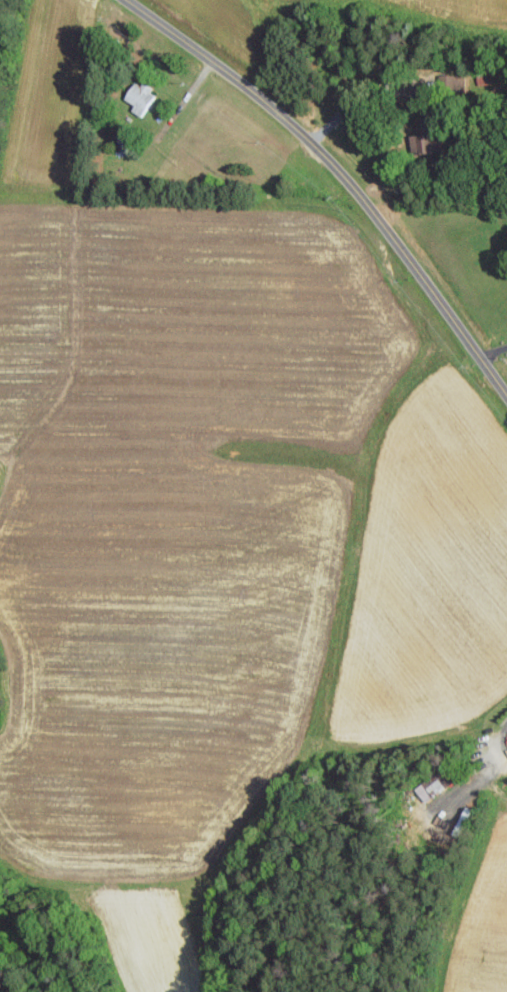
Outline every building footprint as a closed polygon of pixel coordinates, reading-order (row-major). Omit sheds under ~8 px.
[(142,115),(155,93),(132,80),(119,102),(142,115)] [(430,133),(410,134),(413,159),(433,157),(430,133)] [(412,787),(421,802),(451,784),(444,773),(436,779),(433,774),(412,787)]
